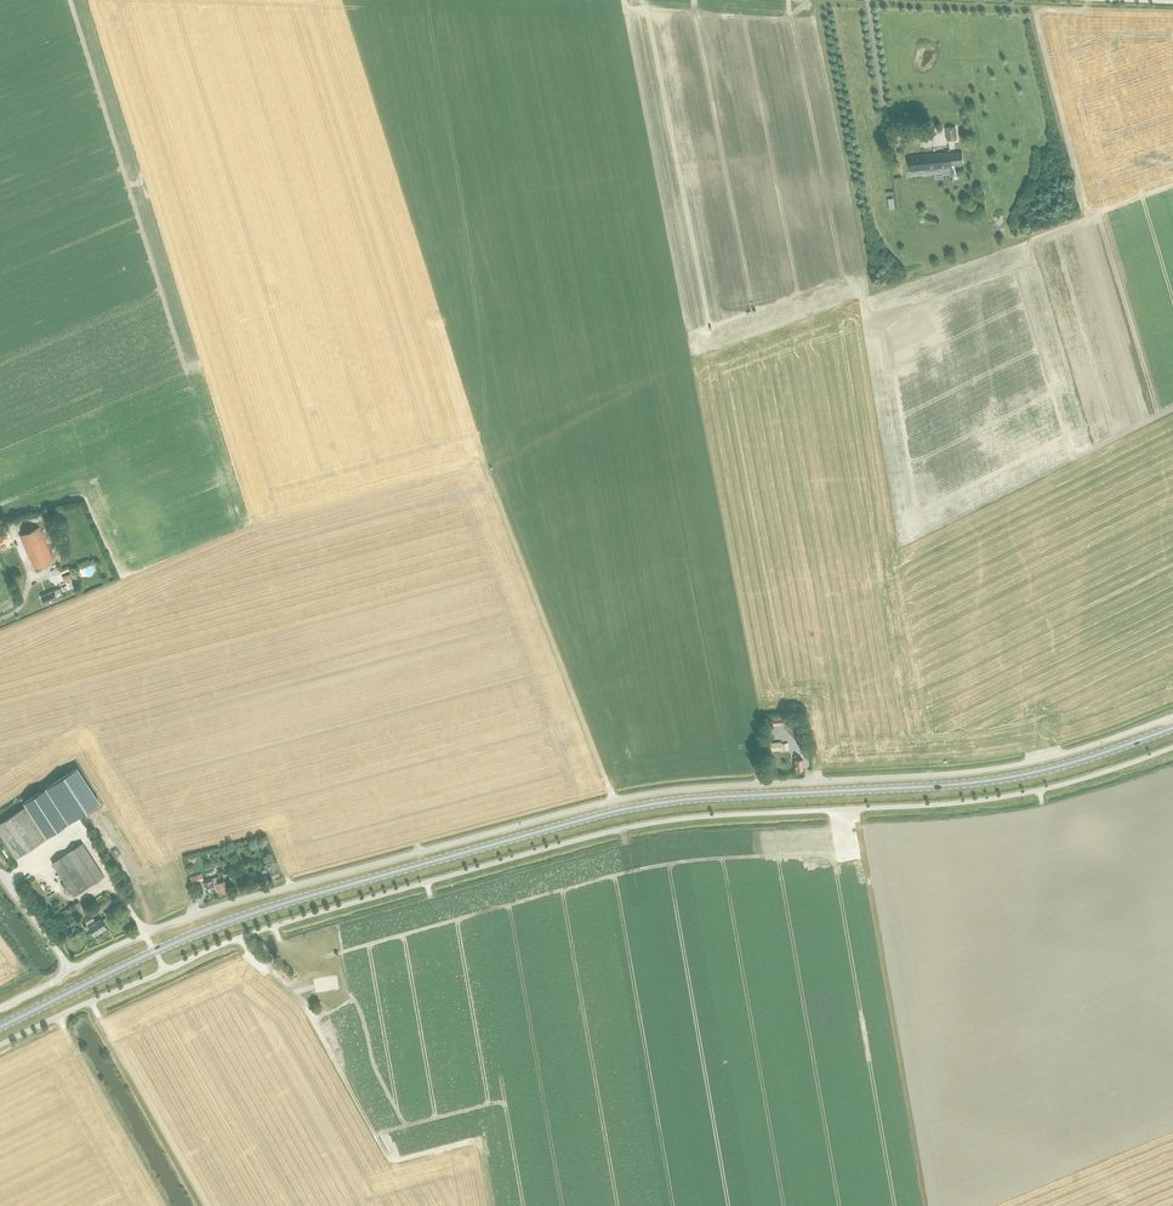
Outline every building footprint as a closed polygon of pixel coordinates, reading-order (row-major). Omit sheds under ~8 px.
[(956,127),(945,128),(946,140),(957,139),(956,127)] [(950,165),(962,164),(961,152),(949,154),(949,152),(909,156),(910,172),(950,167),(950,165)] [(34,569),(54,561),(39,527),(20,535),(34,569)] [(6,533),(0,536),(0,544),(9,540),(6,533)] [(61,592),(59,588),(41,596),(44,604),(57,598),(55,594),(61,592)] [(781,742),(771,742),(765,743),(765,751),(784,750),(784,743),(781,743),(781,742)] [(794,755),(795,770),(803,770),(802,758),(798,759),(797,755),(794,755)] [(77,768),(23,803),(26,807),(45,837),(99,803),(77,768)] [(45,837),(26,807),(0,823),(0,832),(16,857),(45,837)] [(67,853),(52,862),(74,896),(104,876),(83,843),(74,848),(67,853)] [(267,866),(272,877),(280,874),(275,863),(267,866)] [(218,876),(213,878),(204,881),(206,889),(215,886),(215,884),(217,884),(220,892),(227,890),(224,880),(220,882),(218,876)] [(83,917),(87,914),(79,901),(75,904),(83,917)] [(95,935),(107,927),(101,918),(96,921),(91,914),(84,918),(88,924),(90,922),(91,925),(89,926),(95,935)] [(270,956),(266,959),(268,962),(269,960),(282,973),(286,969),(279,963),(278,964),(272,958),(270,956)] [(286,969),(282,973),(289,980),(291,978),(291,977),(293,978),(294,977),(286,969)] [(323,979),(314,980),(315,990),(319,989),(320,992),(325,991),(325,990),(325,988),(337,986),(337,981),(336,976),(325,978),(323,979)]
